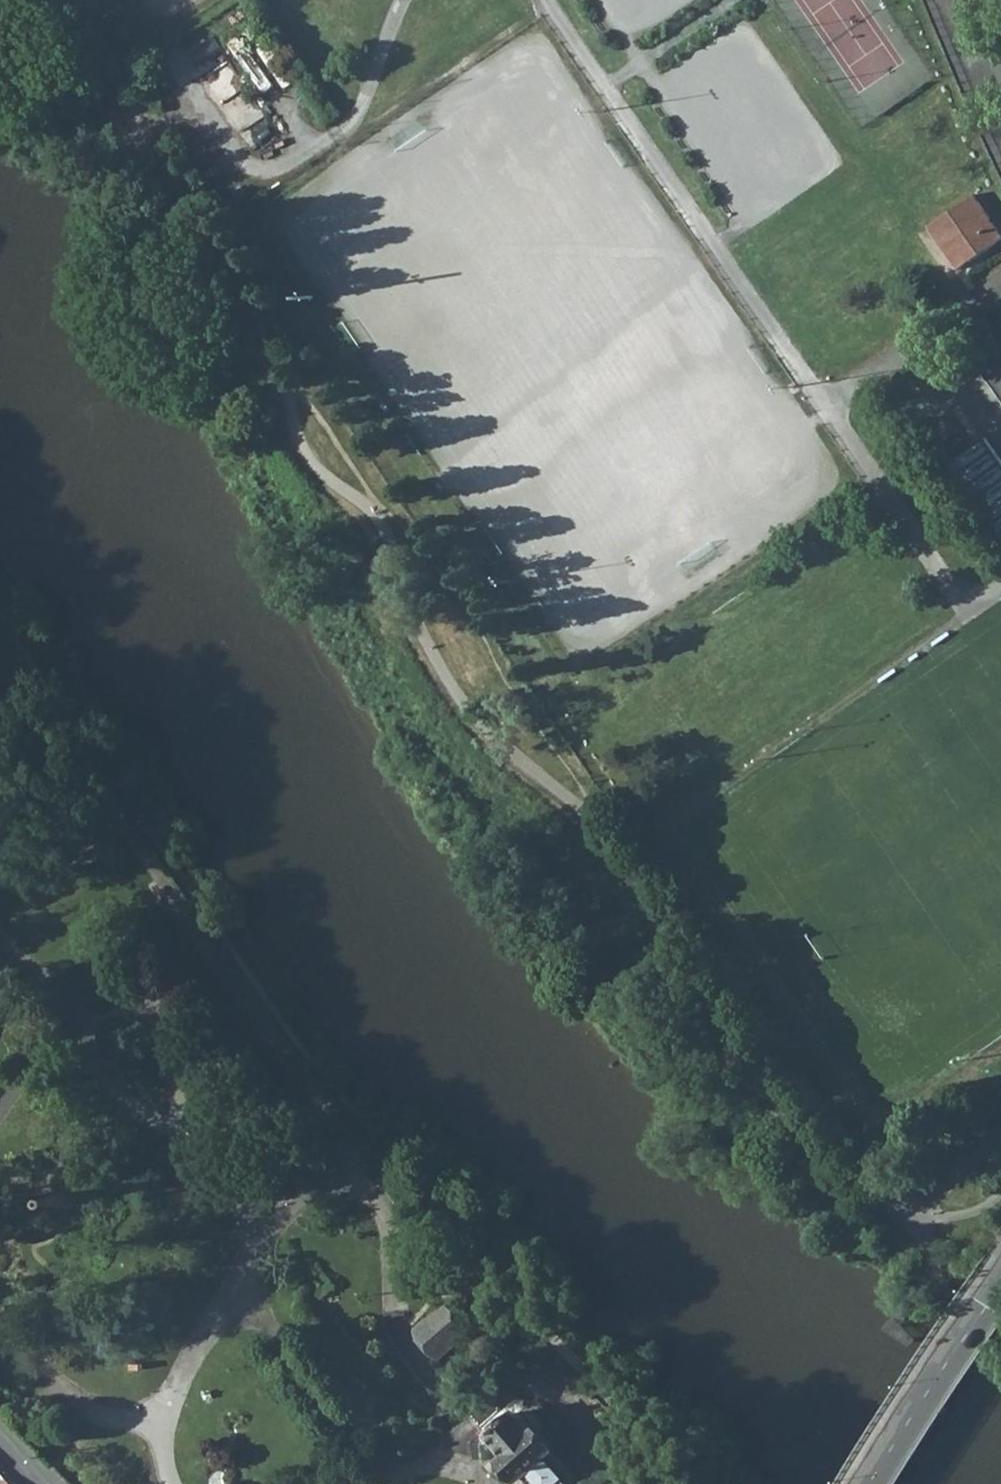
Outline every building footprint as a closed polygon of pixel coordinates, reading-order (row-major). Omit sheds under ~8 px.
[(930,226),(959,269),(1000,240),(1000,233),(975,195),(930,226)] [(1000,389),(1000,334),(975,352),(1000,389)] [(954,458),(999,537),(1000,536),(1000,448),(994,436),(954,458)] [(442,1356),(469,1332),(446,1305),(421,1327),(442,1356)] [(534,1425),(533,1424),(517,1408),(491,1432),(509,1451),(506,1454),(507,1457),(506,1459),(520,1473),(526,1473),(529,1471),(541,1483),(564,1483),(577,1472),(553,1447),(556,1444),(537,1423),(534,1425)]
